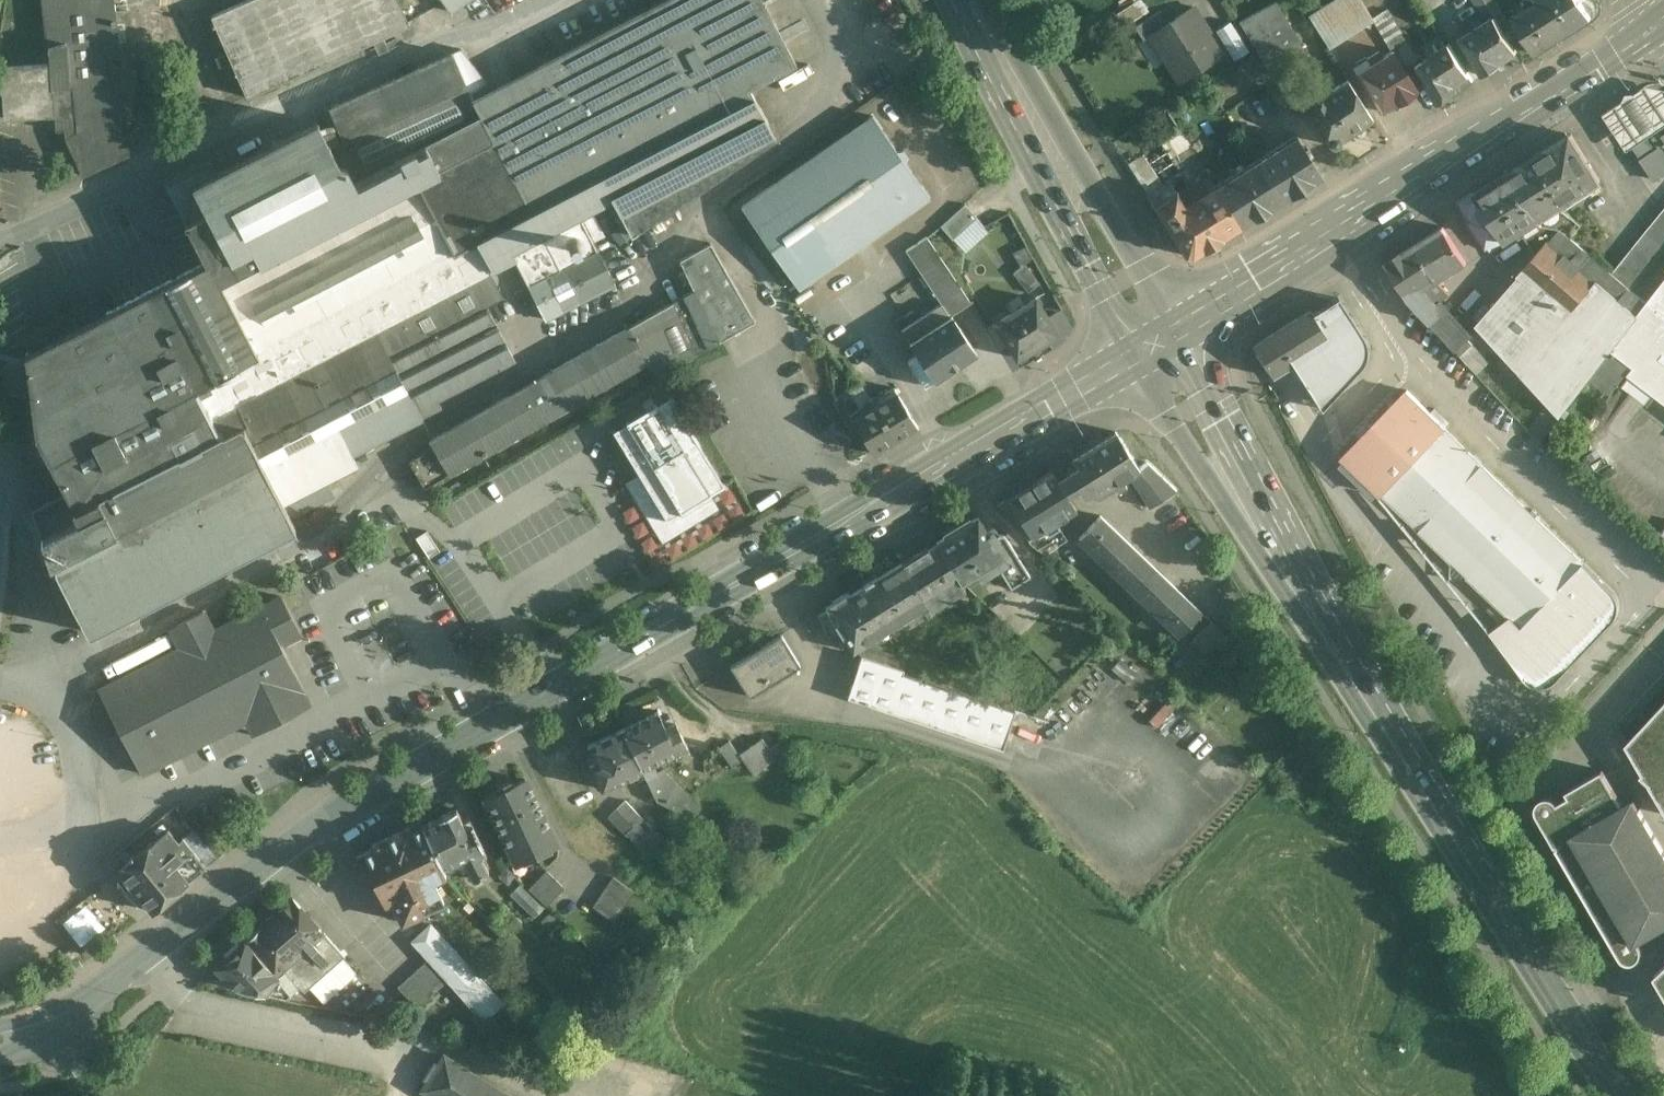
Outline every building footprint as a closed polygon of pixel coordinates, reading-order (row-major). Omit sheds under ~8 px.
[(50,64),(29,65),(29,62),(25,62),(25,66),(1,67),(2,91),(4,91),(5,117),(55,113),(54,98),(64,97),(62,85),(74,84),(79,131),(66,137),(84,175),(130,154),(114,0),(43,0),(50,64)] [(277,480),(520,353),(486,288),(506,278),(494,257),(517,245),(552,313),(626,275),(597,221),(629,204),(640,227),(782,124),(767,95),(806,74),(767,0),(657,0),(480,92),(454,41),(187,180),(214,231),(32,326),(43,400),(83,475),(30,503),(96,629),(300,523),(277,480)] [(211,15),(248,96),(410,23),(400,0),(245,0),(211,15)] [(452,10),(467,0),(444,0),(452,10)] [(1311,19),(1328,46),(1371,18),(1372,17),(1361,0),(1339,0),(1311,19)] [(1484,0),(1468,0),(1479,17),(1483,23),(1494,16),(1484,0)] [(1498,0),(1484,0),(1494,16),(1504,9),(1498,0)] [(1515,4),(1520,11),(1512,17),(1536,54),(1591,18),(1579,0),(1522,0),(1515,4)] [(1278,1),(1239,22),(1257,49),(1256,50),(1271,73),(1301,56),(1295,44),(1301,41),(1278,1)] [(1169,22),(1150,34),(1151,36),(1181,82),(1223,55),(1205,28),(1207,26),(1194,6),(1169,22)] [(1401,33),(1385,9),(1372,17),(1371,18),(1387,42),(1401,33)] [(1161,10),(1136,27),(1144,41),(1151,36),(1150,34),(1169,22),(1161,10)] [(1494,16),(1483,23),(1479,17),(1475,20),(1478,26),(1460,38),(1483,75),(1504,62),(1504,61),(1517,52),(1494,16)] [(1236,25),(1223,32),(1235,56),(1248,50),(1236,25)] [(1418,58),(1401,33),(1387,42),(1392,51),(1403,67),(1418,58)] [(1450,44),(1440,51),(1435,43),(1430,47),(1434,54),(1415,66),(1439,103),(1474,81),(1450,44)] [(1392,51),(1383,57),(1380,51),(1369,58),(1372,63),(1357,73),(1381,110),(1383,109),(1388,110),(1393,107),(1394,101),(1396,100),(1398,103),(1417,91),(1403,67),(1392,51)] [(1348,79),(1309,104),(1330,136),(1329,138),(1328,141),(1329,143),(1331,144),(1332,145),(1335,145),(1337,145),(1338,143),(1339,141),(1340,139),(1373,118),(1348,79)] [(873,115),(742,206),(799,288),(930,197),(905,162),(908,156),(903,149),(897,150),(873,115)] [(1656,140),(1649,129),(1630,142),(1642,160),(1641,160),(1654,179),(1663,173),(1663,134),(1656,140)] [(1191,147),(1181,130),(1160,142),(1172,160),(1173,160),(1173,159),(1191,147)] [(1572,134),(1537,156),(1566,203),(1601,181),(1572,134)] [(1320,176),(1295,136),(1256,160),(1281,200),(1320,176)] [(1191,147),(1173,159),(1173,160),(1181,172),(1187,169),(1201,162),(1191,147)] [(1129,161),(1156,200),(1170,190),(1144,151),(1129,161)] [(1537,156),(1536,156),(1510,172),(1540,219),(1547,215),(1566,203),(1537,156)] [(1281,200),(1256,160),(1216,185),(1241,225),(1281,200)] [(1201,162),(1187,169),(1194,180),(1207,172),(1201,162)] [(1540,219),(1510,172),(1476,194),(1505,241),(1523,230),(1538,254),(1560,228),(1543,225),(1540,220),(1540,219)] [(1198,186),(1177,192),(1176,191),(1154,205),(1185,254),(1193,256),(1206,248),(1212,249),(1219,244),(1221,238),(1241,225),(1216,185),(1202,194),(1198,186)] [(1505,241),(1476,194),(1468,199),(1465,209),(1471,218),(1470,221),(1486,246),(1488,245),(1489,246),(1493,249),(1505,241)] [(965,204),(941,225),(953,238),(977,217),(965,204)] [(1632,248),(1652,265),(1663,250),(1663,209),(1632,248)] [(1582,225),(1565,210),(1550,219),(1547,215),(1540,219),(1540,220),(1543,225),(1560,228),(1561,228),(1571,237),(1582,225)] [(1443,226),(1414,245),(1437,281),(1438,281),(1467,263),(1443,226)] [(1479,322),(1477,324),(1501,351),(1560,416),(1596,369),(1614,345),(1599,334),(1632,290),(1612,273),(1571,237),(1561,228),(1560,228),(1538,254),(1491,308),(1479,322)] [(970,302),(926,237),(907,250),(942,301),(952,316),(970,302)] [(696,287),(719,342),(756,321),(711,242),(682,256),(696,287)] [(1027,244),(1013,252),(1020,266),(1025,263),(1033,256),(1027,244)] [(1437,281),(1414,245),(1386,263),(1409,299),(1437,281)] [(1648,270),(1629,252),(1612,273),(1632,290),(1648,270)] [(1040,282),(1025,263),(1020,266),(1013,272),(1028,291),(1040,282)] [(1472,335),(1441,301),(1449,294),(1438,281),(1437,281),(1409,299),(1456,351),(1472,336),(1472,335)] [(1663,281),(1614,345),(1596,369),(1617,385),(1627,371),(1629,372),(1628,373),(1663,401),(1663,281)] [(696,287),(672,301),(695,355),(719,342),(696,287)] [(1320,309),(1312,314),(1310,309),(1253,345),(1273,376),(1274,376),(1293,364),(1322,409),(1331,398),(1332,398),(1361,366),(1364,363),(1366,359),(1367,354),(1367,350),(1367,345),(1366,341),(1364,337),(1350,315),(1339,297),(1320,309)] [(1035,298),(996,322),(1016,357),(1056,333),(1035,298)] [(672,301),(629,325),(648,359),(659,376),(695,355),(672,301)] [(952,316),(942,301),(901,327),(922,358),(913,364),(925,384),(935,378),(936,379),(978,351),(977,350),(976,350),(952,316)] [(1485,303),(1473,317),(1479,322),(1491,308),(1485,303)] [(629,325),(431,438),(435,446),(450,472),(648,359),(629,325)] [(1472,336),(1456,351),(1468,364),(1481,352),(1490,361),(1501,351),(1480,328),(1472,335),(1472,336)] [(670,388),(609,424),(634,468),(621,476),(659,541),(723,504),(716,491),(727,485),(670,388)] [(918,426),(896,388),(887,394),(890,398),(876,406),(896,439),(918,426)] [(1613,591),(1504,487),(1445,428),(1446,427),(1408,390),(1392,406),(1391,406),(1358,440),(1359,441),(1343,458),(1381,495),(1382,494),(1437,546),(1438,545),(1484,590),(1483,591),(1510,616),(1490,631),(1525,678),(1532,684),(1540,686),(1549,685),(1557,681),(1614,620),(1618,613),(1619,605),(1617,597),(1613,591)] [(896,439),(876,406),(864,413),(861,408),(850,415),(872,453),(896,439)] [(1115,431),(1073,457),(1096,494),(1113,484),(1116,489),(1125,483),(1122,478),(1130,473),(1138,468),(1115,431)] [(435,446),(411,460),(425,486),(450,472),(435,446)] [(1175,489),(1147,462),(1138,468),(1130,473),(1149,505),(1175,489)] [(1053,469),(1036,480),(1032,473),(1007,489),(1011,496),(995,506),(1013,523),(1023,517),(1033,534),(1036,532),(1042,541),(1058,533),(1055,527),(1060,524),(1056,519),(1076,507),(1053,469)] [(1200,610),(1099,514),(1078,537),(1179,633),(1200,610)] [(988,533),(978,517),(973,520),(970,516),(943,532),(945,536),(937,541),(961,581),(975,572),(980,579),(999,568),(1011,588),(1030,576),(1007,537),(999,536),(994,529),(988,533)] [(937,541),(902,562),(928,602),(941,594),(944,599),(964,587),(960,581),(961,581),(937,541)] [(928,602),(902,562),(876,578),(874,575),(863,582),(865,585),(866,584),(892,625),(902,619),(903,620),(913,614),(912,613),(928,603),(928,602)] [(865,585),(849,595),(848,594),(826,607),(829,611),(820,617),(826,628),(825,629),(833,642),(838,638),(842,644),(849,640),(854,649),(892,625),(866,584),(865,585)] [(188,644),(99,689),(115,720),(142,773),(304,690),(281,645),(301,634),(281,596),(213,631),(188,644)] [(203,611),(178,624),(188,644),(213,631),(203,611)] [(783,634),(733,666),(752,695),(802,663),(783,634)] [(905,660),(873,649),(872,650),(866,648),(861,651),(863,655),(902,668),(905,660)] [(902,668),(863,655),(848,698),(889,711),(903,673),(904,669),(902,668)] [(923,680),(903,673),(889,711),(910,718),(923,680)] [(1014,710),(923,680),(910,718),(1002,748),(1014,710)] [(1627,743),(1644,772),(1642,775),(1650,783),(1663,807),(1663,703),(1627,743)] [(659,711),(622,728),(641,768),(653,762),(680,749),(683,755),(689,752),(674,721),(665,725),(659,711)] [(622,728),(587,744),(595,763),(590,765),(601,789),(642,770),(641,768),(622,728)] [(762,738),(739,754),(743,760),(753,774),(776,758),(769,748),(762,738)] [(739,754),(729,740),(719,747),(732,767),(743,760),(739,754)] [(793,761),(780,741),(769,748),(776,758),(783,768),(793,761)] [(688,796),(663,771),(660,773),(653,762),(641,768),(642,770),(655,800),(681,813),(688,796)] [(1603,769),(1567,790),(1570,795),(1558,802),(1555,799),(1551,798),(1547,797),(1542,797),(1540,801),(1538,805),(1538,809),(1538,813),(1621,957),(1625,960),(1629,962),(1634,961),(1639,959),(1642,955),(1643,951),(1642,946),(1638,938),(1663,923),(1663,850),(1634,799),(1624,805),(1603,769)] [(525,778),(511,785),(509,781),(498,786),(500,790),(486,797),(514,857),(517,860),(555,842),(525,778)] [(642,818),(625,800),(616,809),(633,826),(642,818)] [(456,809),(439,817),(440,818),(425,825),(443,867),(462,859),(471,879),(487,872),(481,859),(484,857),(481,850),(483,849),(467,816),(460,819),(456,809)] [(633,826),(616,809),(607,817),(624,835),(625,834),(633,826)] [(633,826),(625,834),(639,844),(653,829),(642,818),(633,826)] [(423,821),(373,844),(374,848),(356,856),(370,881),(377,877),(389,902),(392,900),(403,920),(406,919),(407,922),(413,919),(412,916),(444,902),(434,880),(447,875),(443,867),(425,825),(423,821)] [(178,842),(168,830),(119,870),(152,911),(189,881),(189,880),(206,867),(183,838),(178,842)] [(547,870),(528,888),(547,906),(565,887),(547,870)] [(634,892),(613,877),(593,907),(614,921),(634,892)] [(528,888),(524,884),(512,895),(535,918),(547,906),(528,888)] [(325,933),(294,898),(247,940),(246,940),(245,940),(275,974),(325,933)] [(87,903),(65,921),(83,944),(105,926),(87,903)] [(561,920),(551,911),(545,917),(555,926),(561,920)] [(503,1003),(429,923),(410,941),(428,960),(448,982),(484,1020),(503,1003)] [(325,933),(275,974),(273,981),(263,993),(285,998),(333,943),(325,933)] [(245,940),(216,966),(222,972),(219,984),(263,993),(273,981),(275,974),(245,940)] [(428,960),(402,985),(423,1006),(448,982),(428,960)] [(1655,974),(1663,988),(1663,965),(1655,974)] [(445,1056),(438,1067),(435,1065),(427,1077),(430,1079),(424,1090),(434,1095),(507,1095),(445,1056)]
